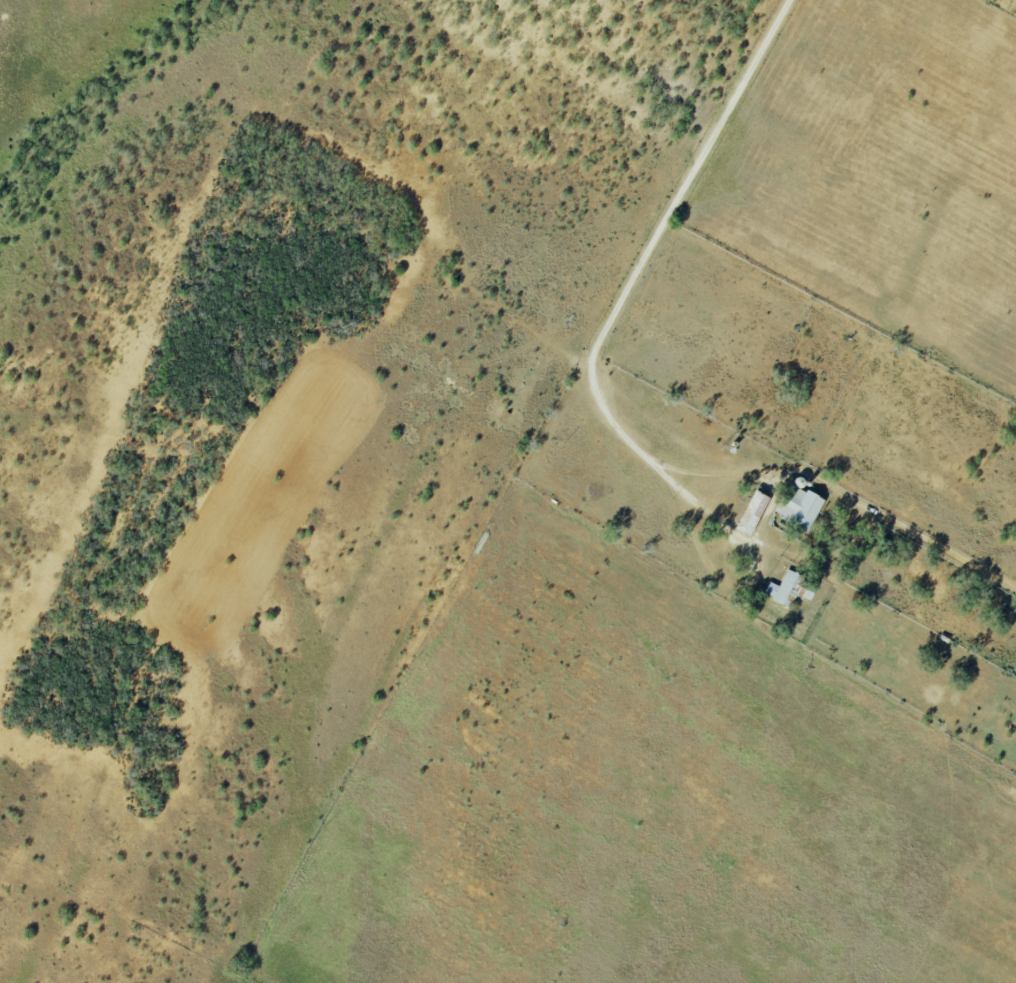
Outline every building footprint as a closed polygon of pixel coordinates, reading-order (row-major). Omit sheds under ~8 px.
[(776,515),(809,532),(825,500),(791,484),(776,515)] [(783,587),(770,582),(764,595),(785,604),(798,575),(790,571),(783,587)]
